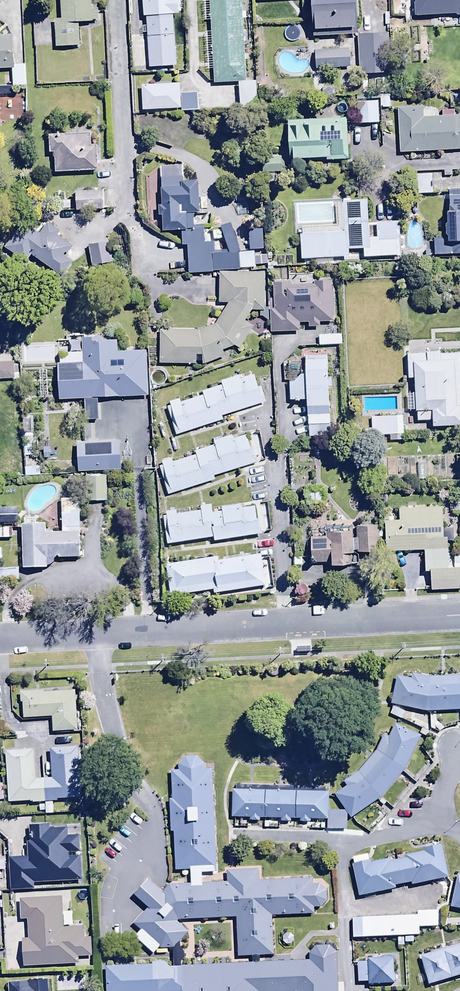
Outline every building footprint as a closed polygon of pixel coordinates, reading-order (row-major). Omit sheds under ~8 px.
[(91,0),(59,0),(60,18),(55,18),(56,48),(79,47),(79,23),(93,23),(93,19),(98,19),(97,4),(91,4),(91,0)] [(144,15),(146,15),(150,66),(177,64),(174,14),(180,14),(179,0),(143,0),(144,15)] [(243,0),(209,0),(209,1),(203,2),(204,22),(210,22),(211,31),(206,31),(208,70),(213,70),(213,83),(247,82),(243,0)] [(314,23),(356,20),(355,0),(313,0),(314,23)] [(416,16),(456,13),(456,16),(459,16),(459,0),(415,0),(416,16)] [(389,23),(357,24),(357,64),(390,64),(389,23)] [(12,59),(11,27),(0,27),(0,59),(12,59)] [(314,56),(348,55),(347,38),(314,39),(314,56)] [(25,74),(24,56),(12,56),(13,75),(25,74)] [(141,99),(180,98),(179,75),(140,76),(141,99)] [(375,112),(375,90),(351,90),(351,113),(375,112)] [(390,94),(379,94),(378,109),(389,109),(390,94)] [(399,153),(459,150),(459,115),(455,116),(454,110),(442,111),(442,116),(423,117),(422,107),(397,108),(399,153)] [(346,118),(287,122),(290,163),(348,160),(346,118)] [(88,134),(88,121),(48,122),(48,142),(52,142),(53,162),(96,161),(96,134),(88,134)] [(281,157),(264,158),(264,173),(282,172),(281,157)] [(162,231),(180,230),(181,245),(187,245),(188,273),(239,270),(239,269),(255,268),(254,251),(238,251),(238,249),(215,250),(214,242),(205,242),(204,227),(194,227),(194,212),(200,212),(198,179),(185,180),(184,166),(161,167),(163,204),(159,205),(160,215),(162,214),(162,231)] [(103,201),(102,180),(74,182),(76,202),(103,201)] [(434,256),(459,255),(459,188),(448,188),(449,209),(447,209),(447,223),(445,223),(445,238),(433,239),(434,256)] [(70,200),(53,200),(53,209),(70,209),(70,200)] [(377,237),(369,238),(367,200),(334,202),(336,225),(303,227),(303,234),(300,234),(301,259),(348,257),(348,249),(362,249),(363,258),(399,256),(397,221),(376,222),(377,237)] [(30,244),(60,265),(73,247),(67,243),(72,235),(58,226),(61,222),(45,210),(37,222),(21,211),(3,236),(25,251),(30,244)] [(90,255),(112,251),(108,231),(87,235),(90,255)] [(202,355),(202,364),(205,364),(225,357),(222,350),(235,345),(240,349),(253,326),(245,321),(252,310),(265,310),(263,271),(218,273),(219,303),(228,303),(215,323),(198,331),(160,329),(159,363),(196,364),(196,354),(202,355)] [(291,282),(274,283),(274,308),(269,308),(270,330),(299,330),(299,323),(309,323),(309,326),(320,326),(320,322),(333,321),(332,280),(314,280),(314,284),(291,284),(291,282)] [(102,337),(82,338),(82,352),(59,353),(60,362),(58,362),(59,399),(148,395),(146,350),(118,351),(117,339),(102,340),(102,337)] [(459,353),(440,354),(440,350),(426,351),(426,353),(408,354),(409,378),(413,378),(413,392),(406,393),(406,411),(417,410),(417,422),(432,421),(432,426),(459,425),(459,356),(459,353)] [(331,377),(328,378),(327,355),(305,356),(306,374),(307,398),(309,437),(331,436),(329,386),(331,386),(331,377)] [(19,380),(18,365),(14,365),(13,361),(0,361),(0,380),(19,380)] [(223,419),(222,416),(265,400),(260,387),(258,388),(253,374),(240,379),(238,374),(221,381),(222,385),(202,392),(203,395),(180,403),(179,399),(169,403),(170,405),(167,406),(176,434),(223,419)] [(307,398),(306,374),(289,375),(290,399),(307,398)] [(402,415),(370,417),(371,429),(368,429),(368,437),(371,437),(372,452),(383,452),(382,435),(388,435),(389,441),(403,440),(402,415)] [(118,445),(117,430),(78,432),(79,448),(118,445)] [(215,480),(213,476),(258,461),(253,446),(250,447),(246,435),(234,439),(233,435),(213,441),(214,444),(194,451),(195,455),(173,462),(172,458),(161,461),(162,465),(159,466),(168,495),(215,480)] [(426,462),(418,462),(418,479),(426,479),(426,462)] [(108,489),(88,489),(88,501),(108,501),(108,489)] [(79,497),(62,497),(62,533),(46,533),(46,523),(22,523),(22,568),(48,568),(48,566),(54,566),(54,558),(79,558),(79,497)] [(213,538),(214,541),(262,535),(260,519),(257,519),(255,506),(242,508),(242,504),(211,508),(210,505),(200,506),(201,511),(177,514),(176,510),(166,511),(166,515),(163,515),(168,545),(213,538)] [(454,553),(454,557),(449,557),(448,537),(443,537),(443,507),(398,508),(399,519),(385,519),(386,551),(424,550),(424,571),(430,570),(430,590),(459,589),(459,553),(454,553)] [(327,537),(311,537),(311,562),(331,562),(331,564),(353,564),(353,551),(379,551),(379,537),(382,537),(382,530),(378,530),(378,525),(357,525),(357,537),(353,537),(353,530),(327,530),(327,537)] [(11,538),(11,527),(0,527),(0,539),(11,538)] [(260,555),(217,562),(216,558),(165,566),(170,597),(212,590),(213,595),(265,587),(260,555)] [(0,569),(0,580),(19,579),(19,568),(0,569)] [(428,712),(459,710),(459,681),(426,683),(398,676),(391,703),(428,712)] [(77,679),(21,682),(23,709),(51,708),(52,722),(79,720),(77,679)] [(383,796),(407,767),(422,734),(396,722),(384,748),(362,772),(335,794),(351,817),(383,796)] [(31,804),(43,803),(44,814),(52,813),(52,803),(57,802),(57,799),(82,797),(78,747),(50,748),(50,757),(42,757),(43,779),(35,780),(33,750),(5,752),(8,803),(31,801),(31,804)] [(217,867),(213,768),(172,770),(176,869),(217,867)] [(329,791),(233,790),(232,818),(328,819),(329,791)] [(63,879),(62,844),(49,845),(49,853),(38,853),(39,880),(63,879)] [(443,845),(354,865),(361,896),(450,877),(443,845)] [(10,868),(10,882),(29,881),(29,867),(10,868)] [(229,882),(171,884),(163,893),(149,880),(135,895),(150,908),(134,925),(162,948),(174,949),(189,931),(176,921),(238,919),(240,955),(274,954),(272,914),(315,913),(313,879),(261,881),(260,868),(229,869),(229,882)] [(459,909),(459,875),(451,907),(459,909)] [(65,888),(19,890),(20,909),(26,909),(27,929),(21,930),(22,957),(78,954),(77,947),(89,946),(89,927),(84,927),(83,914),(66,915),(65,888)] [(417,916),(353,918),(353,939),(419,936),(419,928),(438,927),(437,912),(417,912),(417,916)] [(429,984),(459,976),(459,946),(422,956),(429,984)] [(343,951),(316,952),(318,987),(345,986),(343,951)] [(395,958),(368,960),(371,986),(397,983),(395,958)] [(308,961),(108,966),(109,990),(309,990),(308,961)] [(8,982),(8,990),(50,990),(49,980),(8,982)]
